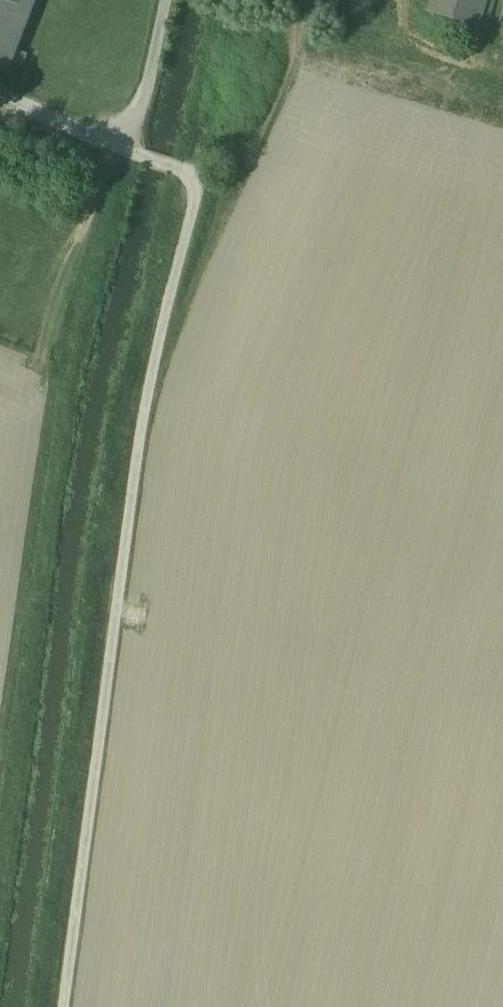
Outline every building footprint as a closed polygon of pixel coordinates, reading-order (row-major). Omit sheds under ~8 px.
[(7,73),(36,0),(0,0),(0,70),(7,73)] [(477,24),(485,0),(433,0),(430,9),(477,24)]
